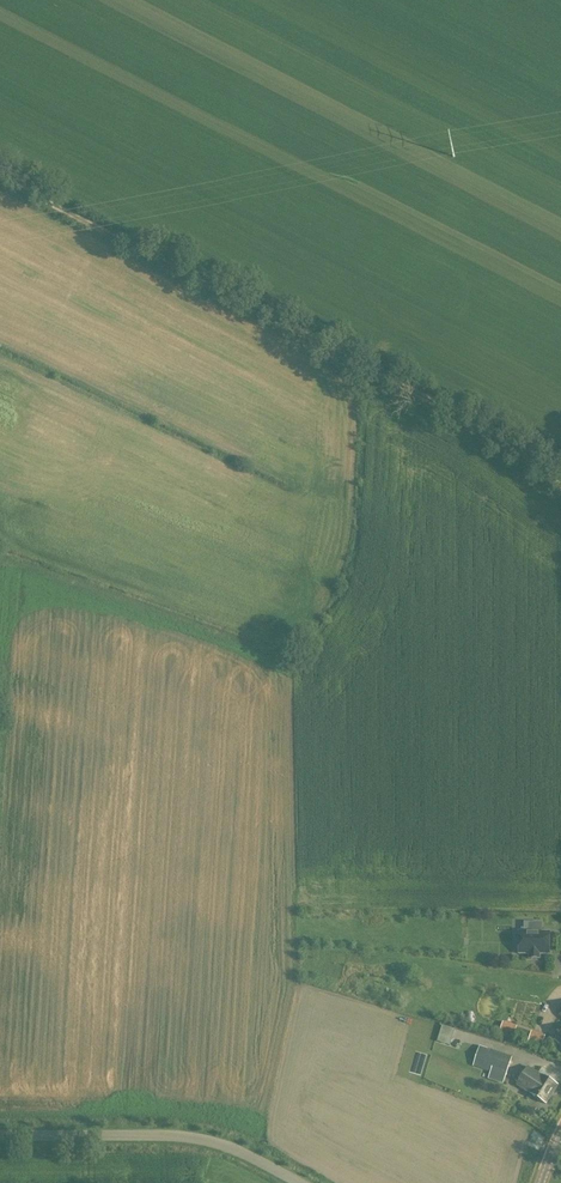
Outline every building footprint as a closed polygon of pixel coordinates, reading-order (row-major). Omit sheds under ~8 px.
[(540,955),(550,955),(550,932),(542,932),(542,923),(527,923),(527,932),(519,932),(519,954),(529,955),(529,959),(540,959),(540,955)] [(512,1037),(516,1025),(504,1021),(500,1033),(512,1037)] [(452,1045),(456,1029),(444,1025),(440,1041),(452,1045)] [(530,1042),(544,1045),(547,1034),(532,1031),(530,1042)] [(483,1069),(483,1070),(490,1073),(488,1080),(503,1085),(512,1058),(480,1047),(474,1066),(483,1069)] [(546,1105),(557,1087),(528,1068),(516,1085),(546,1105)]
